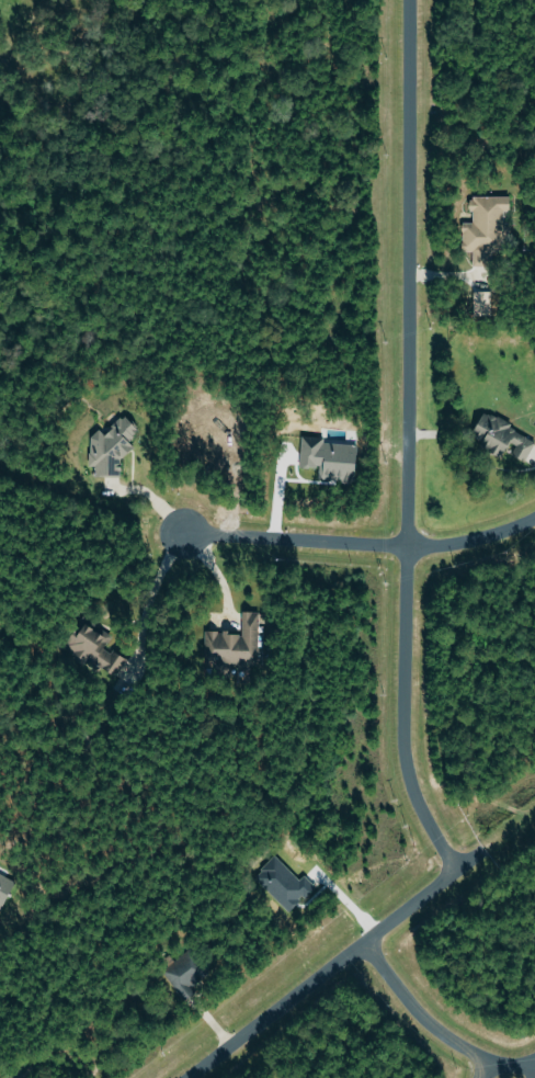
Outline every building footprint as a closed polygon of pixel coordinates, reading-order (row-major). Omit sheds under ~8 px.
[(474,315),(491,315),(492,291),(475,291),(474,315)] [(87,465),(88,438),(96,428),(101,433),(105,429),(103,427),(116,413),(119,416),(122,413),(143,433),(118,458),(118,476),(93,476),(94,465),(87,465)] [(483,413),(473,436),(483,441),(480,447),(503,458),(510,443),(516,446),(512,455),(526,462),(534,442),(534,437),(483,413)] [(205,631),(204,664),(257,666),(259,612),(242,612),(241,633),(205,631)] [(112,633),(80,619),(66,653),(119,675),(126,658),(105,649),(112,633)] [(195,992),(191,987),(206,974),(186,950),(161,972),(186,1001),(195,992)]
